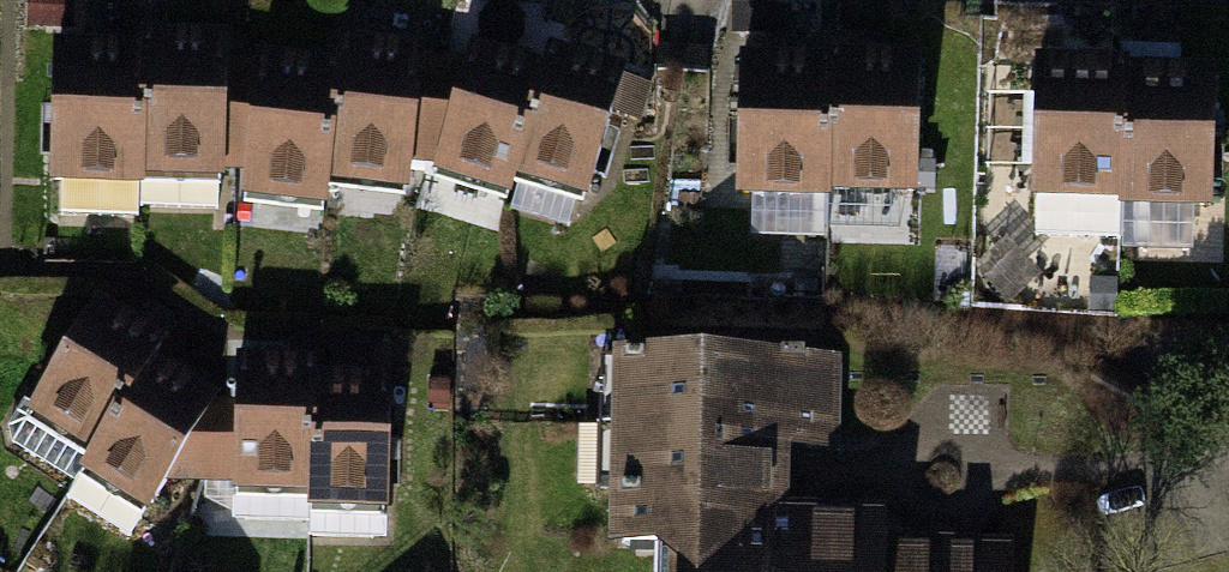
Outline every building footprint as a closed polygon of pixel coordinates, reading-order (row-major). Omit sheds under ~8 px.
[(153,181),(238,180),(237,38),(151,38),(152,48),(153,181)] [(521,184),(559,66),(479,40),(433,183),(513,209),(521,184)] [(338,186),(424,196),(440,54),(355,44),(352,63),(338,186)] [(153,181),(152,48),(67,49),(68,190),(153,190),(153,181)] [(521,184),(603,210),(647,74),(565,48),(559,66),(521,184)] [(338,186),(352,63),(268,53),(252,203),(336,212),(338,186)] [(827,72),(739,71),(736,205),(824,206),(827,72)] [(915,74),(827,72),(824,206),(912,208),(915,74)] [(1123,79),(1035,77),(1032,211),(1120,213),(1123,79)] [(1210,81),(1123,79),(1120,213),(1207,215),(1210,81)] [(166,366),(178,348),(111,307),(40,419),(107,460),(166,366)] [(903,508),(843,508),(842,357),(627,358),(628,554),(676,553),(677,571),(903,571),(903,530),(903,508)] [(323,497),(327,379),(327,363),(252,361),(248,494),(323,497)] [(96,478),(156,516),(227,404),(166,366),(107,460),(96,478)] [(327,379),(323,497),(322,512),(397,514),(401,382),(327,379)] [(1019,529),(903,530),(903,571),(1020,571),(1019,529)]
